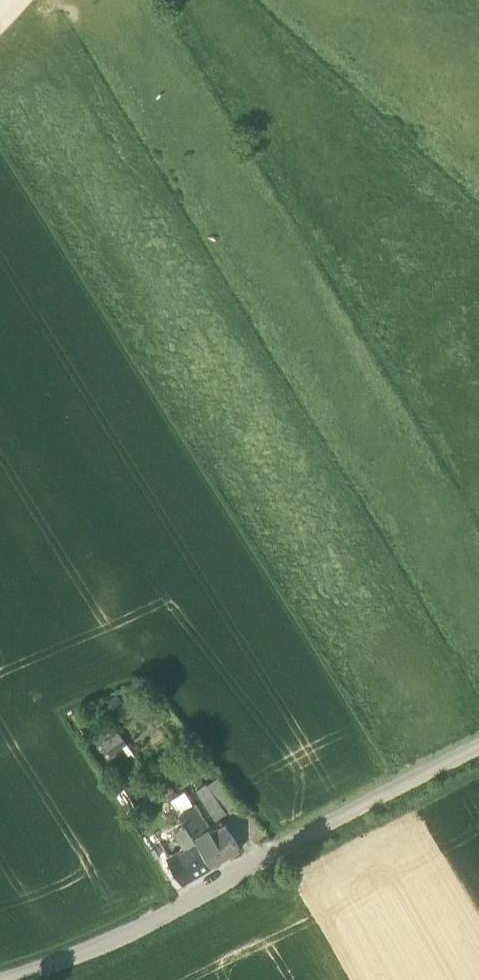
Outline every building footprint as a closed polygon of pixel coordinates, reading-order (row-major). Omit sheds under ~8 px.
[(116,718),(129,712),(119,691),(107,697),(116,718)] [(108,754),(126,744),(117,730),(100,740),(108,754)] [(218,779),(208,787),(225,812),(236,803),(218,779)] [(196,793),(214,820),(225,812),(208,787),(207,786),(196,793)] [(185,824),(184,825),(196,843),(210,834),(188,797),(174,806),(185,824)] [(187,848),(196,843),(184,825),(176,830),(187,848)] [(210,834),(196,843),(211,868),(241,850),(226,825),(210,834)] [(183,884),(211,868),(196,843),(187,848),(168,859),(183,884)]
